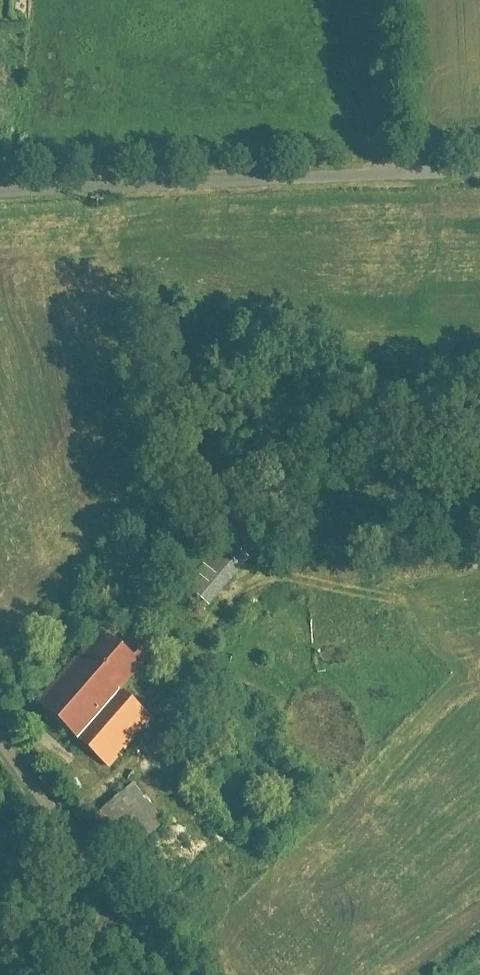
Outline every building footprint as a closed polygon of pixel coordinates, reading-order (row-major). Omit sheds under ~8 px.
[(143,626),(121,649),(104,634),(40,703),(83,742),(168,650),(143,626)] [(88,746),(109,765),(152,716),(130,697),(88,746)] [(134,785),(89,825),(111,850),(156,810),(134,785)]
